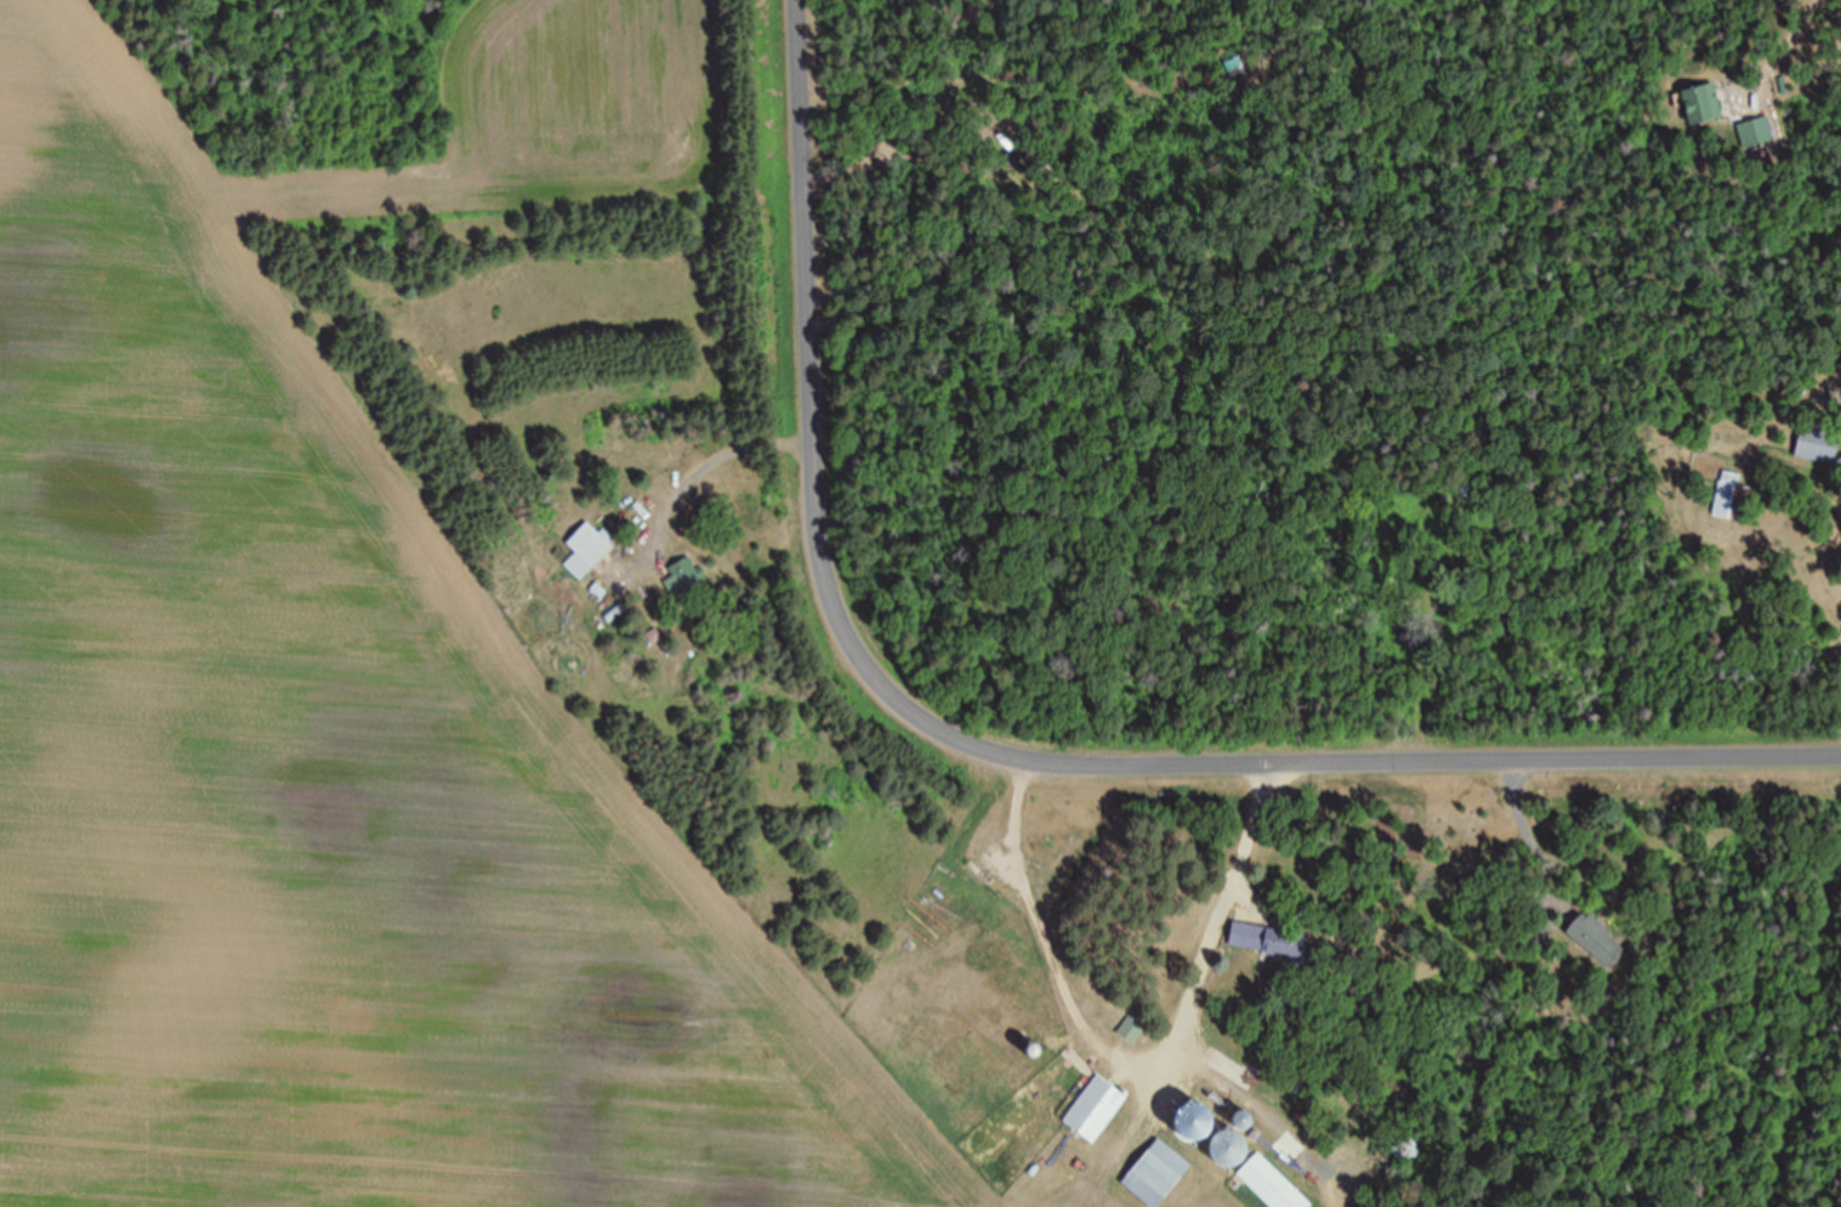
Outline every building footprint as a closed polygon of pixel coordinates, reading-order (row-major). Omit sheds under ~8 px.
[(1686,91),(1696,126),(1727,117),(1717,82),(1686,91)] [(1739,125),(1746,150),(1777,141),(1770,116),(1739,125)] [(1837,463),(1840,439),(1840,429),(1802,423),(1797,457),(1837,463)] [(1714,515),(1752,522),(1757,487),(1738,484),(1740,473),(1722,470),(1714,515)] [(581,581),(619,544),(605,529),(601,533),(591,522),(569,543),(578,553),(565,565),(581,581)] [(667,583),(674,592),(681,587),(688,597),(708,582),(690,556),(671,570),(676,577),(667,583)] [(1630,947),(1588,909),(1570,930),(1612,968),(1630,947)] [(1309,933),(1249,923),(1245,947),(1290,955),(1289,961),(1316,966),(1318,953),(1306,951),(1309,933)] [(1137,1042),(1152,1020),(1135,1009),(1120,1030),(1137,1042)] [(1130,1092),(1097,1072),(1066,1121),(1099,1142),(1130,1092)] [(1192,1138),(1208,1141),(1212,1119),(1196,1116),(1192,1138)] [(1194,1164),(1162,1139),(1138,1169),(1147,1176),(1138,1188),(1161,1206),(1194,1164)] [(1274,1206),(1312,1206),(1314,1204),(1260,1152),(1239,1173),(1274,1206)]
